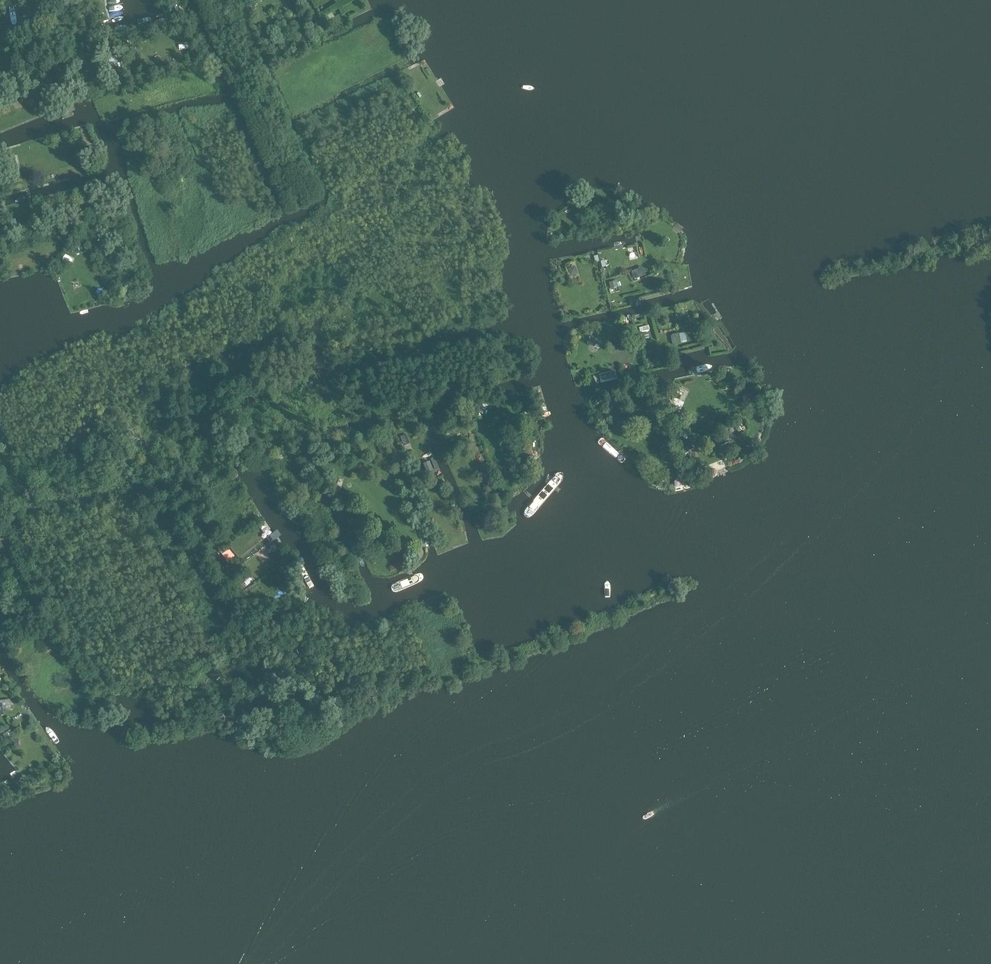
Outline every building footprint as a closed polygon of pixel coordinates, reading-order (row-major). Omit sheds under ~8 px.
[(645,265),(633,270),(636,278),(648,273),(645,265)] [(408,433),(402,435),(405,444),(411,442),(408,433)] [(429,462),(424,464),(427,472),(432,470),(429,462)] [(0,699),(0,709),(12,708),(12,698),(0,699)] [(3,734),(6,738),(13,733),(10,729),(3,734)]
